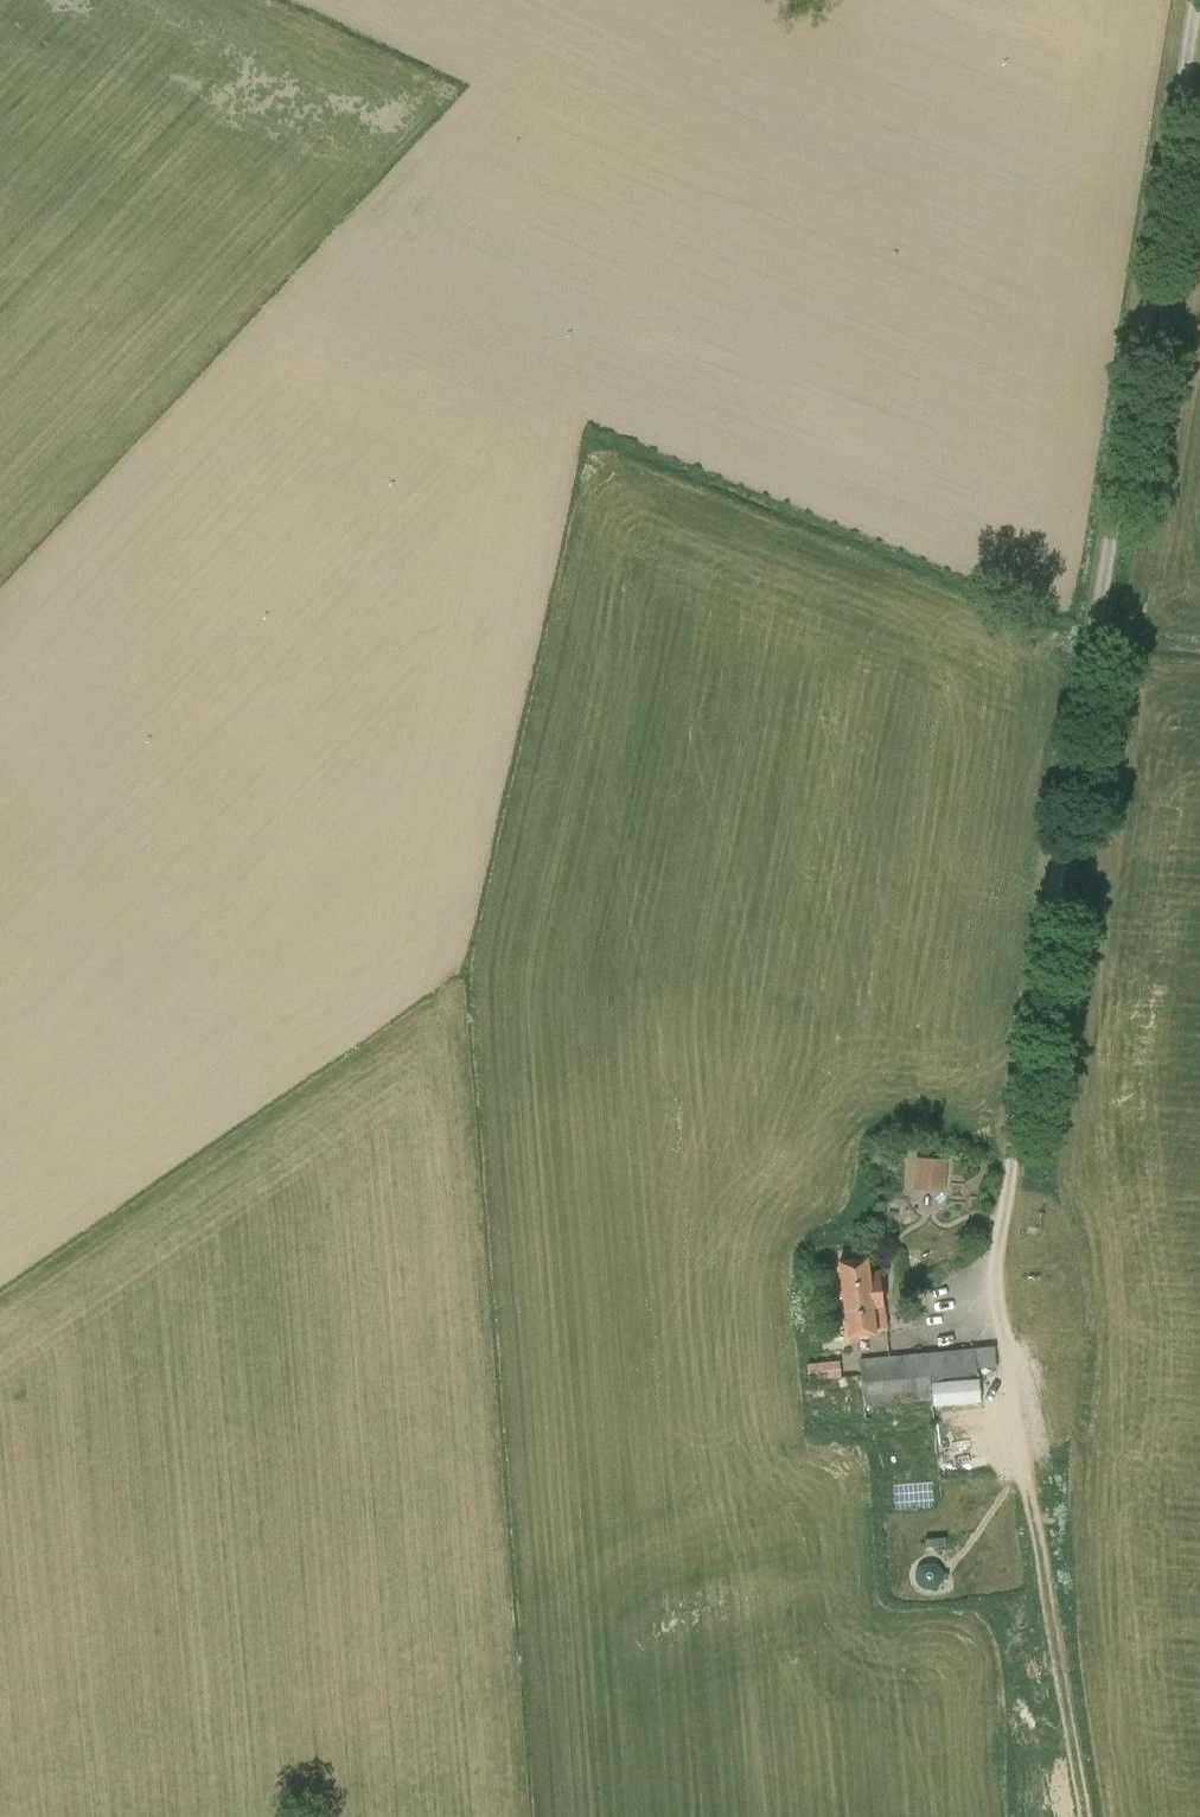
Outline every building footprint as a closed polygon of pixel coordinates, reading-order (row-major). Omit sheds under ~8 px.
[(918,1161),(916,1190),(940,1192),(943,1163),(918,1161)] [(879,1272),(869,1274),(867,1259),(838,1262),(848,1338),(876,1335),(876,1331),(886,1329),(879,1272)] [(995,1346),(974,1348),(958,1350),(957,1340),(939,1341),(940,1351),(859,1359),(864,1407),(930,1400),(928,1378),(976,1373),(976,1368),(997,1366),(995,1346)] [(823,1363),(807,1364),(809,1381),(825,1379),(823,1363)] [(978,1378),(930,1381),(931,1406),(979,1403),(978,1378)]
